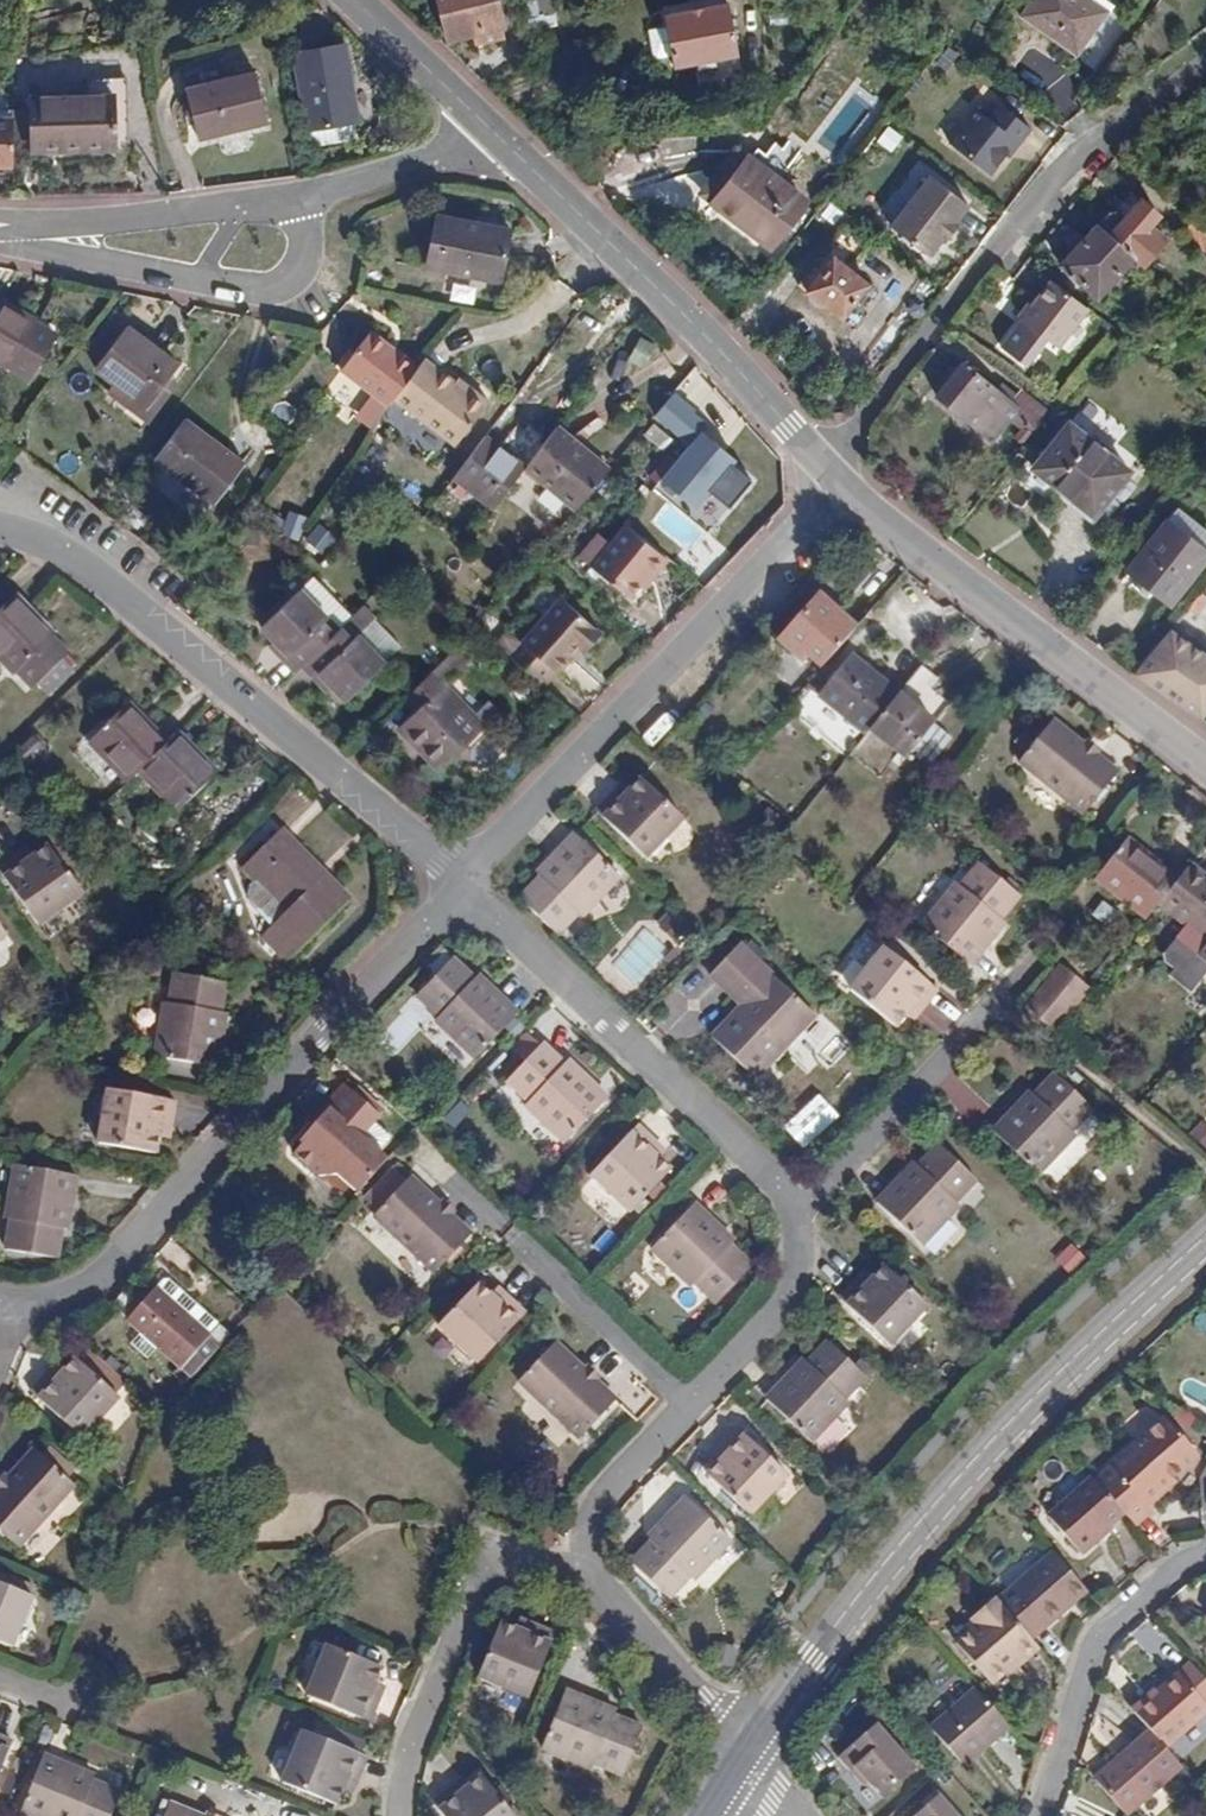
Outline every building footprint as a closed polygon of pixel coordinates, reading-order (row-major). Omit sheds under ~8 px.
[(447,38),(503,26),(497,0),(438,0),(447,38)] [(540,16),(557,14),(554,0),(536,0),(540,16)] [(679,9),(668,11),(670,22),(654,25),(659,53),(675,50),(677,60),(743,46),(735,0),(724,0),(679,9)] [(679,9),(724,0),(679,0),(679,9)] [(1108,11),(1093,0),(1031,0),(1021,13),(1076,53),(1108,11)] [(1106,0),(1093,0),(1108,11),(1112,5),(1106,0)] [(301,22),(299,4),(281,7),(284,25),(301,22)] [(358,122),(345,44),(334,46),(339,78),(335,79),(344,124),(356,122),(358,122)] [(339,78),(334,46),(308,50),(316,83),(326,127),(344,124),(335,79),(339,78)] [(308,50),(293,53),(307,130),(326,127),(316,83),(308,50)] [(198,141),(268,125),(255,72),(186,89),(198,141)] [(125,81),(87,80),(87,95),(112,95),(126,95),(125,81)] [(87,95),(29,96),(29,109),(30,151),(114,149),(112,95),(87,95)] [(127,149),(126,95),(112,95),(114,149),(127,149)] [(981,105),(950,145),(994,179),(1035,128),(999,100),(989,112),(981,105)] [(12,110),(14,151),(30,151),(29,109),(12,110)] [(11,122),(0,121),(0,167),(11,167),(11,122)] [(356,122),(344,124),(326,127),(330,144),(359,140),(356,122)] [(307,130),(302,131),(305,148),(330,144),(326,127),(307,130)] [(715,200),(747,159),(735,150),(703,191),(715,200)] [(772,244),(804,203),(747,159),(715,200),(772,244)] [(976,202),(932,169),(887,229),(932,262),(948,239),(976,202)] [(1110,205),(1095,223),(1131,253),(1141,261),(1163,234),(1150,224),(1157,212),(1140,197),(1125,216),(1115,208),(1110,205)] [(437,214),(427,267),(499,280),(509,227),(437,214)] [(1188,216),(1179,229),(1205,252),(1205,231),(1188,216)] [(1095,296),(1131,253),(1095,223),(1059,267),(1095,296)] [(352,234),(350,245),(365,247),(367,237),(352,234)] [(807,289),(840,316),(867,282),(832,256),(807,289)] [(1084,307),(1051,281),(998,343),(1030,370),(1084,307)] [(8,365),(9,363),(32,378),(58,336),(35,322),(36,320),(3,299),(0,303),(0,360),(8,365)] [(115,381),(108,389),(141,415),(170,376),(178,365),(127,326),(122,330),(114,323),(94,346),(104,354),(96,366),(107,375),(115,381)] [(417,368),(369,332),(340,372),(388,407),(394,398),(417,368)] [(638,336),(630,359),(647,365),(655,342),(638,336)] [(460,387),(424,359),(417,368),(394,398),(431,426),(460,387)] [(1013,414),(1034,429),(1045,415),(1017,394),(1008,404),(960,365),(933,397),(989,442),(1013,414)] [(107,375),(101,383),(108,389),(115,381),(107,375)] [(148,419),(177,380),(170,376),(141,415),(148,419)] [(469,386),(466,391),(460,387),(431,426),(454,444),(488,399),(469,386)] [(1046,395),(1056,402),(1063,393),(1053,386),(1046,395)] [(214,500),(243,463),(186,417),(156,456),(214,500)] [(1123,470),(1065,423),(1030,466),(1088,512),(1123,470)] [(574,507),(608,468),(556,425),(526,465),(538,474),(574,507)] [(1019,447),(1027,438),(1020,432),(1013,441),(1019,447)] [(453,475),(495,507),(526,465),(484,434),(453,475)] [(672,498),(651,523),(658,529),(699,480),(693,475),(686,483),(678,477),(666,491),(672,498)] [(708,499),(713,493),(699,480),(658,529),(671,541),(699,510),(704,514),(714,505),(708,499)] [(282,532),(300,538),(308,515),(289,509),(282,532)] [(1205,555),(1205,554),(1205,537),(1175,512),(1165,524),(1205,555)] [(319,522),(306,541),(324,553),(337,534),(319,522)] [(648,569),(652,572),(666,555),(648,541),(626,522),(608,543),(597,534),(577,558),(588,568),(593,563),(628,593),(648,569)] [(1205,555),(1165,524),(1126,571),(1166,604),(1205,555)] [(288,651),(284,656),(297,669),(305,662),(345,621),(350,616),(310,576),(261,625),(288,651)] [(811,642),(828,657),(859,620),(821,588),(784,632),(804,649),(811,642)] [(520,637),(523,638),(510,652),(542,680),(554,667),(556,668),(578,643),(580,645),(598,628),(560,595),(520,637)] [(53,635),(15,597),(0,611),(0,654),(34,687),(66,653),(53,639),(53,635)] [(520,637),(488,608),(476,622),(510,652),(523,638),(520,637)] [(348,698),(384,662),(345,621),(305,662),(317,675),(320,672),(348,698)] [(1131,673),(1198,719),(1205,708),(1205,657),(1166,630),(1131,673)] [(455,672),(467,660),(454,647),(442,659),(455,672)] [(868,729),(897,694),(851,658),(819,697),(865,734),(868,729)] [(455,672),(442,659),(413,688),(424,700),(400,726),(440,767),(484,725),(443,684),(455,672)] [(934,722),(897,694),(868,729),(905,759),(934,722)] [(128,704),(91,741),(130,781),(140,772),(168,743),(128,704)] [(1114,772),(1094,755),(1082,745),(1054,722),(1019,762),(1078,812),(1114,772)] [(178,810),(217,772),(178,733),(168,743),(140,772),(178,810)] [(1082,745),(1094,755),(1099,748),(1087,738),(1082,745)] [(621,797),(615,792),(595,812),(643,856),(679,819),(638,780),(629,789),(621,797)] [(623,784),(615,792),(621,797),(629,789),(623,784)] [(277,833),(242,868),(254,879),(258,875),(291,908),(275,924),(300,949),(350,898),(326,873),(321,876),(277,833)] [(617,877),(573,837),(538,873),(542,876),(524,896),(562,931),(579,912),(583,914),(617,877)] [(24,850),(0,867),(0,869),(37,919),(82,886),(48,840),(35,849),(28,855),(24,850)] [(1095,880),(1145,920),(1160,901),(1177,880),(1127,840),(1095,880)] [(28,855),(35,849),(31,845),(24,850),(28,855)] [(922,926),(969,964),(1003,920),(1000,917),(1018,895),(976,863),(959,886),(955,883),(922,926)] [(1191,988),(1205,971),(1205,879),(1189,865),(1177,880),(1160,901),(1191,927),(1167,957),(1182,970),(1177,977),(1191,988)] [(249,891),(256,906),(275,924),(291,908),(258,875),(254,879),(250,883),(249,891)] [(291,958),(300,949),(275,924),(266,933),(291,958)] [(737,944),(716,967),(746,998),(740,1005),(711,1037),(754,1079),(803,1028),(797,1022),(809,1011),(737,944)] [(914,1004),(921,1009),(937,989),(885,946),(850,988),(895,1026),(906,1013),(914,1004)] [(451,948),(415,984),(437,1005),(434,1008),(474,1046),(515,1004),(476,964),(472,967),(451,948)] [(1063,962),(1024,1002),(1054,1031),(1093,990),(1063,962)] [(154,991),(143,1046),(204,1057),(214,1003),(208,1001),(214,974),(163,964),(157,992),(154,991)] [(709,974),(740,1005),(746,998),(716,967),(709,974)] [(914,1004),(906,1013),(913,1019),(921,1009),(914,1004)] [(797,1022),(803,1028),(815,1016),(809,1011),(797,1022)] [(380,1038),(395,1052),(411,1036),(396,1022),(380,1038)] [(561,1055),(540,1036),(504,1074),(523,1093),(521,1097),(559,1134),(602,1089),(565,1052),(561,1055)] [(819,1045),(827,1061),(847,1052),(839,1036),(819,1045)] [(1091,1110),(1054,1077),(1034,1099),(1030,1096),(993,1135),(1036,1176),(1074,1137),(1070,1132),(1091,1110)] [(144,1144),(146,1130),(148,1120),(157,1121),(161,1095),(94,1085),(85,1135),(144,1144)] [(293,1129),(297,1132),(312,1116),(317,1120),(336,1099),(327,1092),(293,1129)] [(312,1116),(297,1132),(283,1149),(286,1151),(278,1162),(303,1184),(321,1182),(341,1199),(370,1167),(344,1143),(363,1123),(336,1099),(317,1120),(312,1116)] [(1192,1130),(1205,1146),(1205,1118),(1192,1130)] [(148,1120),(146,1130),(155,1131),(157,1121),(148,1120)] [(665,1167),(655,1157),(649,1151),(655,1145),(634,1123),(588,1172),(626,1208),(665,1167)] [(649,1151),(655,1157),(661,1151),(655,1145),(649,1151)] [(917,1167),(878,1207),(922,1249),(961,1209),(957,1204),(976,1184),(938,1149),(919,1168),(917,1167)] [(7,1161),(0,1202),(0,1212),(3,1213),(0,1229),(0,1244),(47,1250),(53,1219),(56,1219),(65,1169),(7,1161)] [(456,1243),(437,1224),(426,1213),(397,1185),(359,1224),(419,1281),(456,1243)] [(726,1241),(687,1203),(644,1248),(682,1284),(686,1281),(707,1301),(744,1264),(723,1244),(726,1241)] [(426,1213),(437,1224),(442,1218),(432,1208),(426,1213)] [(1073,1274),(1087,1256),(1070,1242),(1055,1260),(1073,1274)] [(870,1279),(864,1273),(845,1292),(892,1337),(929,1302),(888,1261),(879,1271),(870,1279)] [(870,1279),(879,1271),(872,1265),(864,1273),(870,1279)] [(144,1285),(194,1329),(203,1317),(155,1274),(144,1285)] [(210,1344),(194,1329),(144,1285),(115,1317),(181,1376),(210,1344)] [(484,1307),(477,1301),(465,1291),(426,1331),(465,1367),(511,1320),(490,1301),(484,1307)] [(483,1295),(477,1301),(484,1307),(490,1301),(483,1295)] [(817,1353),(815,1351),(777,1390),(820,1432),(859,1393),(854,1389),(873,1368),(836,1334),(817,1353)] [(605,1405),(584,1387),(573,1377),(543,1350),(507,1386),(566,1443),(605,1405)] [(51,1377),(45,1373),(28,1391),(72,1432),(109,1391),(70,1357),(57,1370),(51,1377)] [(51,1365),(45,1373),(51,1377),(57,1370),(51,1365)] [(578,1372),(573,1377),(584,1387),(588,1382),(578,1372)] [(731,1449),(722,1457),(714,1466),(757,1507),(793,1470),(743,1423),(724,1442),(731,1449)] [(1163,1427),(1093,1488),(1123,1521),(1133,1533),(1149,1520),(1146,1515),(1163,1501),(1159,1496),(1196,1465),(1163,1427)] [(717,1450),(722,1457),(731,1449),(724,1442),(717,1450)] [(2,1477),(0,1479),(0,1533),(9,1541),(66,1478),(30,1446),(2,1477)] [(1079,1560),(1123,1521),(1093,1488),(1049,1526),(1079,1560)] [(658,1536),(636,1559),(673,1595),(695,1573),(698,1576),(739,1533),(694,1491),(654,1532),(658,1536)] [(1087,1600),(1054,1561),(997,1611),(1030,1649),(1087,1600)] [(2,1639),(22,1589),(0,1581),(0,1638),(2,1639)] [(997,1611),(996,1609),(973,1629),(978,1636),(959,1653),(992,1691),(1036,1655),(1030,1649),(997,1611)] [(524,1617),(520,1625),(530,1629),(534,1620),(524,1617)] [(558,1630),(534,1620),(530,1629),(520,1625),(506,1619),(483,1673),(532,1692),(558,1630)] [(372,1718),(383,1691),(377,1689),(381,1679),(385,1665),(332,1644),(312,1694),(372,1718)] [(387,1681),(381,1679),(377,1689),(383,1691),(387,1681)] [(1164,1755),(1205,1719),(1205,1713),(1176,1679),(1155,1697),(1160,1703),(1136,1723),(1150,1739),(1164,1755)] [(623,1706),(573,1685),(550,1741),(601,1762),(602,1758),(628,1768),(648,1720),(622,1709),(623,1706)] [(1160,1703),(1155,1697),(1131,1718),(1136,1723),(1160,1703)] [(1012,1739),(979,1701),(935,1740),(967,1778),(1012,1739)] [(351,1802),(360,1780),(352,1777),(355,1767),(364,1745),(309,1724),(288,1776),(351,1802)] [(0,1732),(0,1785),(18,1739),(0,1732)] [(837,1768),(852,1786),(858,1782),(867,1793),(880,1809),(913,1781),(876,1735),(837,1768)] [(1118,1815),(1134,1815),(1181,1775),(1164,1755),(1150,1739),(1093,1789),(1118,1815)] [(56,1754),(33,1811),(44,1815),(118,1815),(128,1789),(101,1779),(103,1774),(56,1754)] [(363,1771),(355,1767),(352,1777),(360,1780),(363,1771)] [(461,1781),(440,1798),(455,1815),(524,1815),(487,1771),(475,1780),(466,1787),(461,1781)] [(470,1774),(461,1781),(466,1787),(475,1780),(470,1774)] [(858,1782),(852,1786),(861,1797),(867,1793),(858,1782)] [(181,1802),(175,1815),(215,1815),(181,1802)] [(936,1807),(926,1815),(943,1815),(936,1807)]
